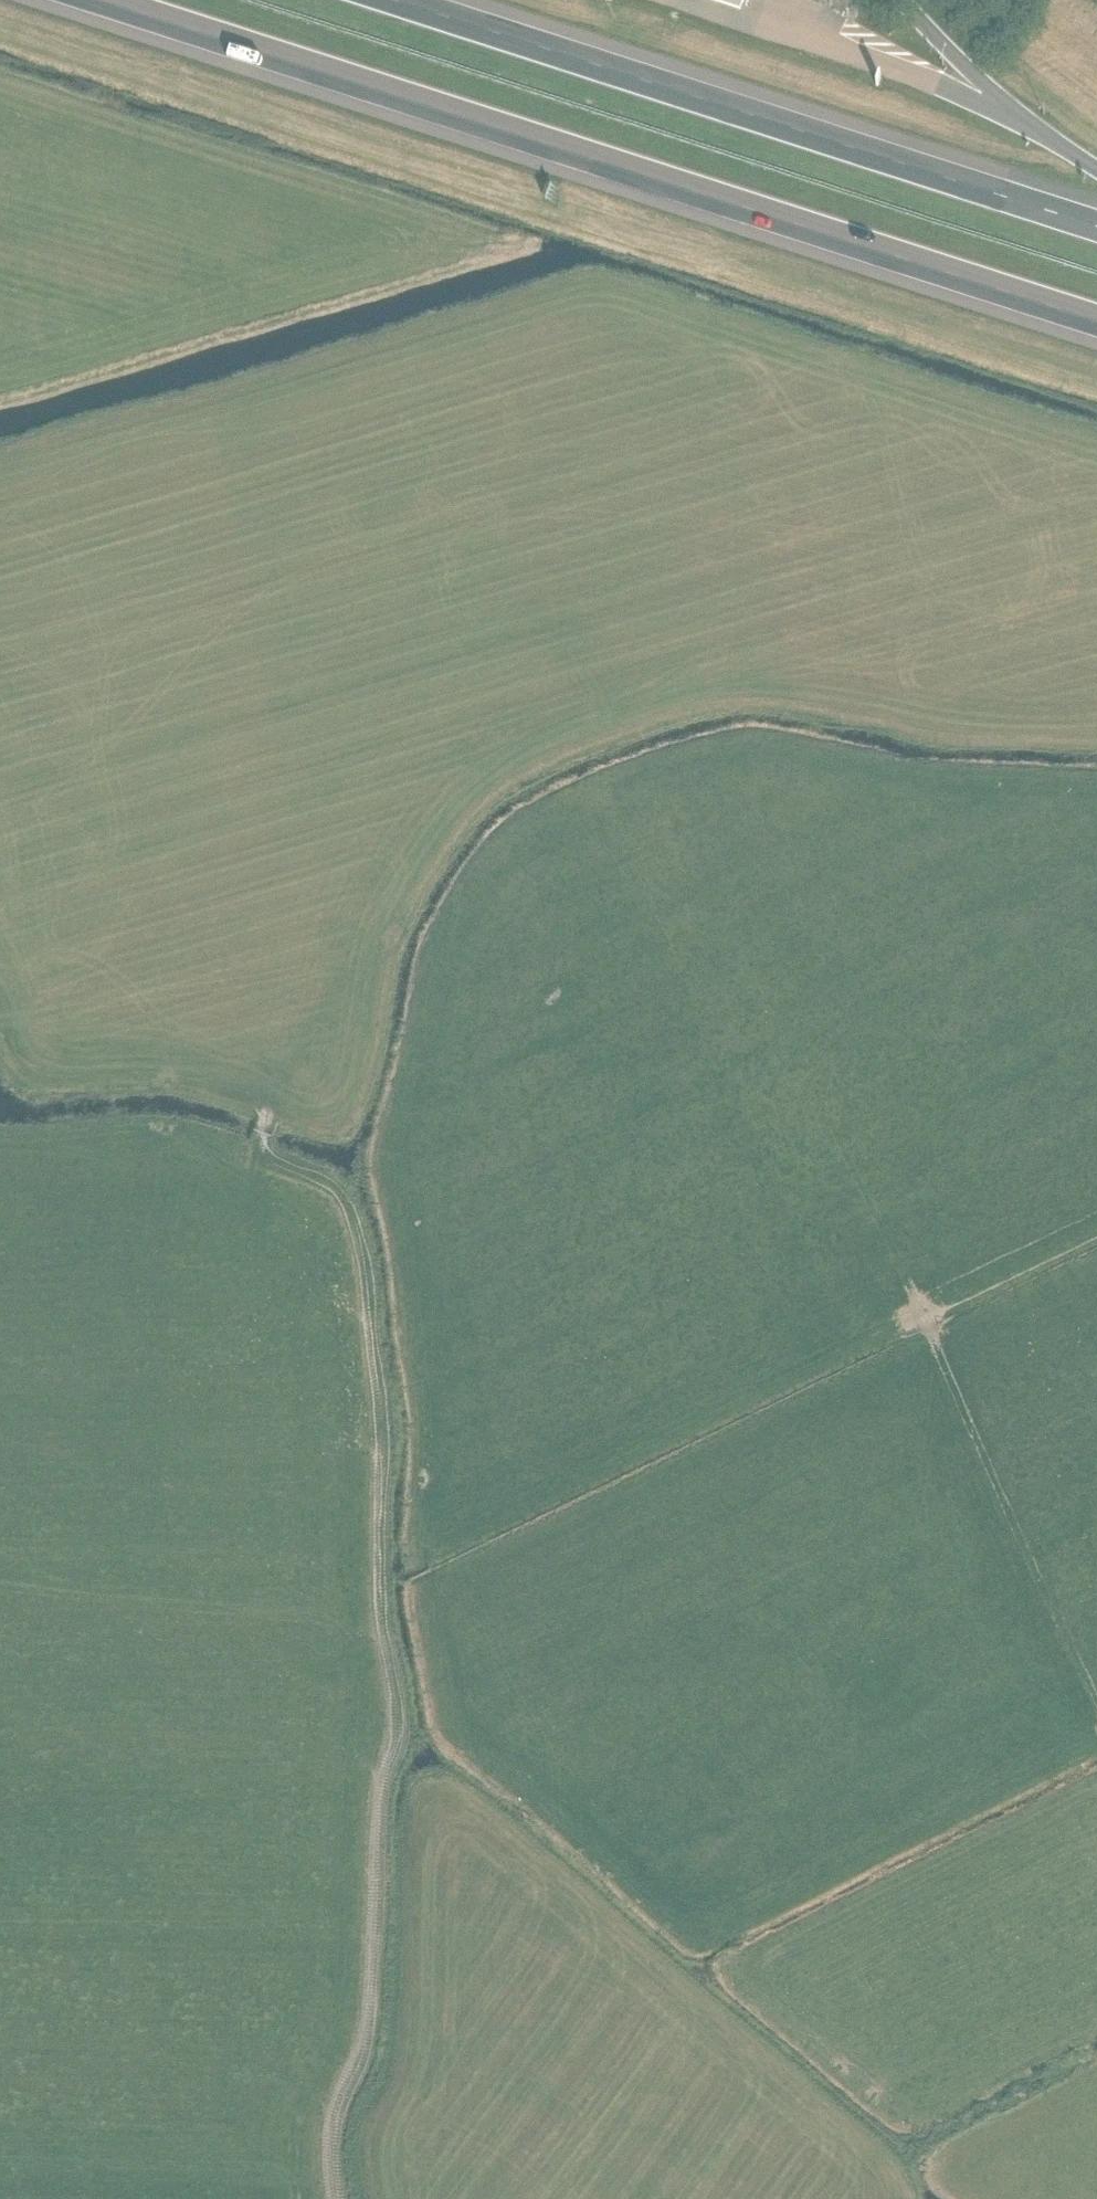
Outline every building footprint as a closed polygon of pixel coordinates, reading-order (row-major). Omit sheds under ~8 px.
[(740,18),(746,0),(684,0),(740,18)]
